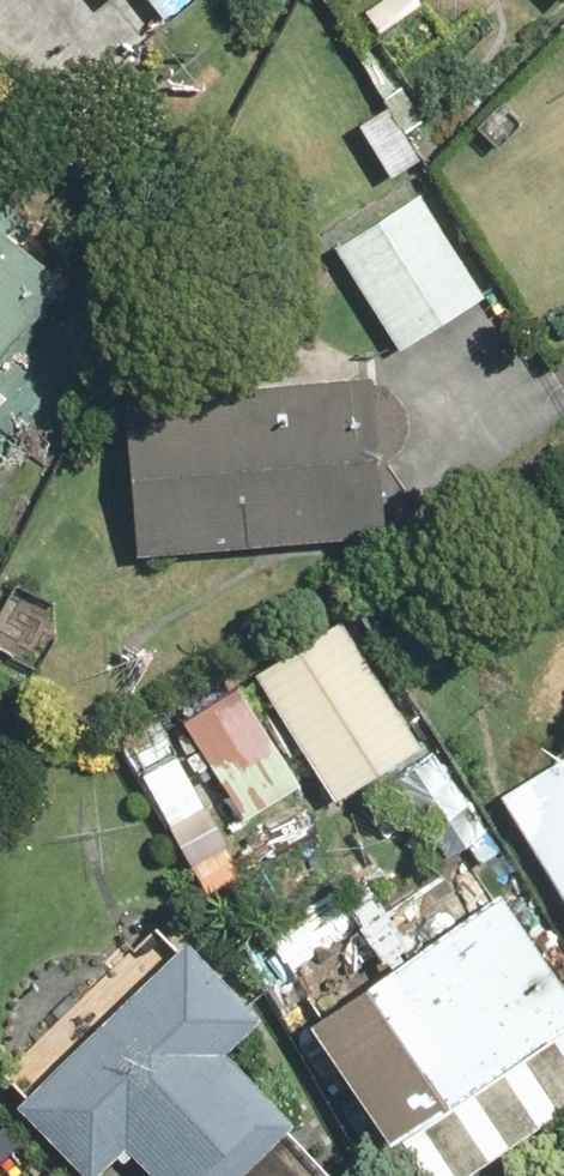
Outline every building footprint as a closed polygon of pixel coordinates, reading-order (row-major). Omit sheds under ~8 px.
[(77,17),(99,0),(63,0),(77,17)] [(423,190),(331,249),(400,356),(492,297),(423,190)] [(76,283),(0,215),(0,369),(76,283)] [(122,391),(130,555),(378,543),(370,379),(122,391)] [(294,646),(378,777),(422,748),(339,618),(294,646)] [(378,777),(294,646),(252,673),(335,804),(378,777)] [(235,683),(177,720),(242,820),(300,783),(235,683)] [(492,794),(563,920),(563,754),(492,794)] [(499,899),(303,1023),(382,1147),(397,1137),(422,1175),(455,1175),(563,1107),(563,1002),(499,899)] [(186,934),(13,1104),(83,1175),(101,1175),(122,1155),(143,1175),(237,1175),(292,1122),(223,1052),(262,1015),(186,934)]
